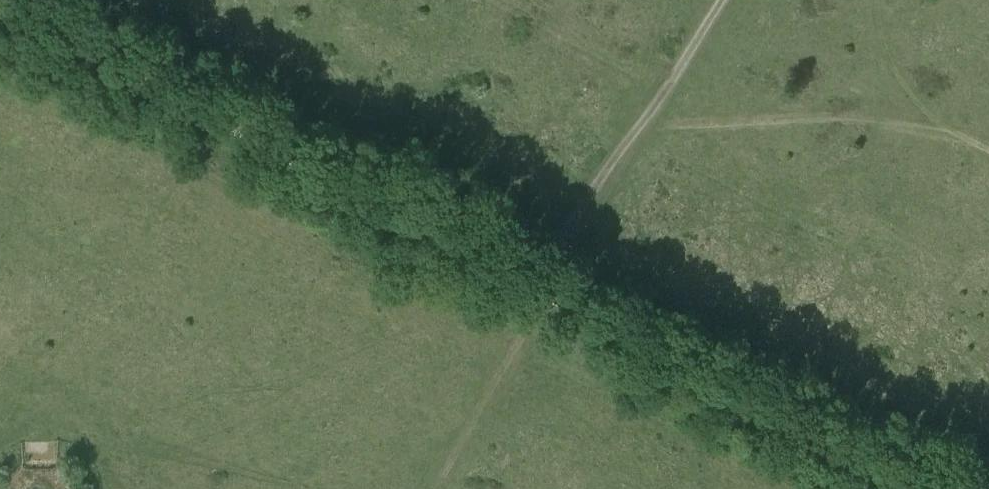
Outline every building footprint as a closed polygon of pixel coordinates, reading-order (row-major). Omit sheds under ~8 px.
[(23,440),(23,457),(34,456),(34,440),(23,440)]
